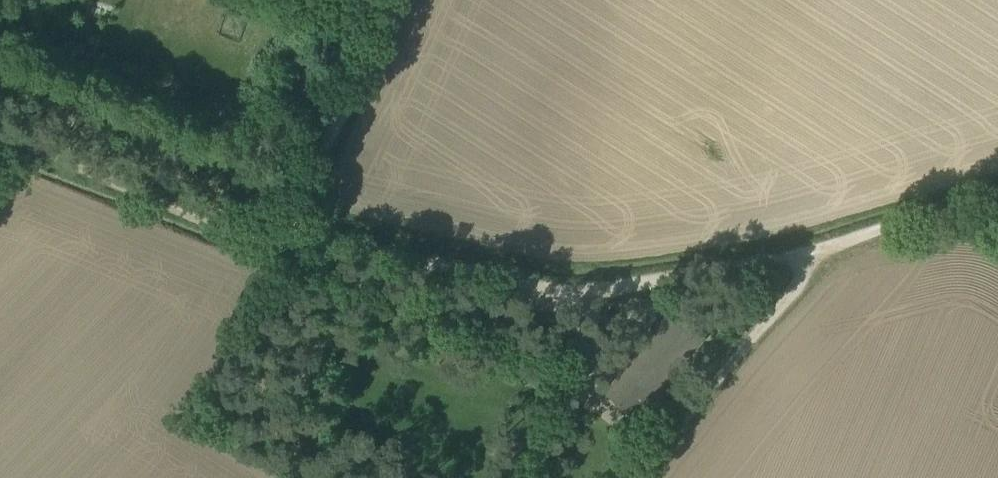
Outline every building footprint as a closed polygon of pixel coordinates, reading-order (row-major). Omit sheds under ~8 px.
[(619,368),(623,371),(605,391),(607,393),(602,400),(614,412),(619,405),(636,420),(688,363),(684,360),(705,336),(674,308),(619,368)]
